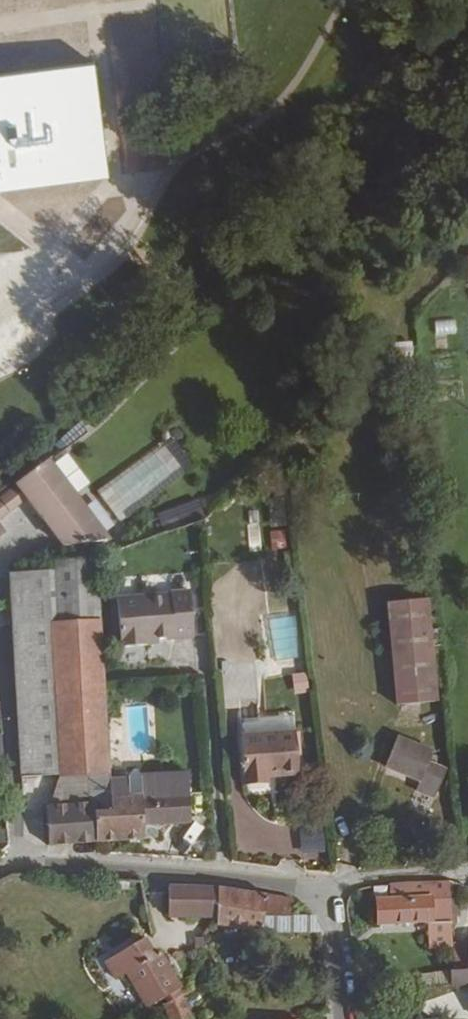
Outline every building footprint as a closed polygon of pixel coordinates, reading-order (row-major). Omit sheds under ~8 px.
[(411,344),(391,346),(395,386),(416,384),(411,344)] [(116,518),(181,468),(164,445),(98,495),(116,518)] [(27,498),(63,546),(108,540),(49,461),(0,497),(0,518),(27,498)] [(198,502),(178,509),(185,527),(204,520),(198,502)] [(178,509),(158,516),(165,534),(185,527),(178,509)] [(10,574),(22,777),(59,776),(108,773),(104,687),(97,557),(51,561),(52,570),(10,574)] [(116,599),(116,605),(120,641),(120,647),(146,645),(146,640),(192,636),(189,592),(170,593),(170,594),(116,599)] [(427,599),(387,603),(396,705),(437,701),(427,599)] [(116,605),(111,606),(115,642),(120,641),(116,605)] [(240,737),(244,786),(267,784),(266,776),(265,771),(297,768),(295,732),(240,737)] [(397,739),(386,767),(419,780),(420,780),(427,763),(431,752),(397,739)] [(445,771),(427,763),(420,780),(419,780),(415,790),(434,798),(445,771)] [(59,776),(46,807),(95,804),(95,813),(110,812),(109,778),(108,773),(59,776)] [(139,777),(127,778),(128,795),(141,794),(141,796),(188,795),(187,774),(139,775),(139,777)] [(95,813),(97,842),(143,839),(143,824),(189,822),(188,795),(141,796),(141,794),(128,795),(127,778),(109,778),(110,812),(95,813)] [(46,807),(48,845),(97,842),(95,813),(95,804),(46,807)] [(305,864),(328,861),(323,827),(300,830),(305,864)] [(390,900),(376,901),(378,923),(432,920),(433,923),(451,922),(450,915),(448,881),(409,882),(390,884),(390,900)] [(457,881),(448,881),(450,915),(460,915),(457,881)] [(168,916),(217,918),(216,917),(217,888),(168,886),(168,916)] [(320,931),(314,917),(291,917),(294,900),(267,895),(217,888),(216,917),(217,918),(217,925),(261,932),(320,931)] [(143,940),(106,962),(116,979),(126,973),(146,1007),(180,987),(159,951),(152,955),(143,940)] [(451,985),(467,983),(467,971),(450,971),(451,985)] [(162,1006),(167,1018),(187,1018),(191,1017),(182,995),(162,1006)]
